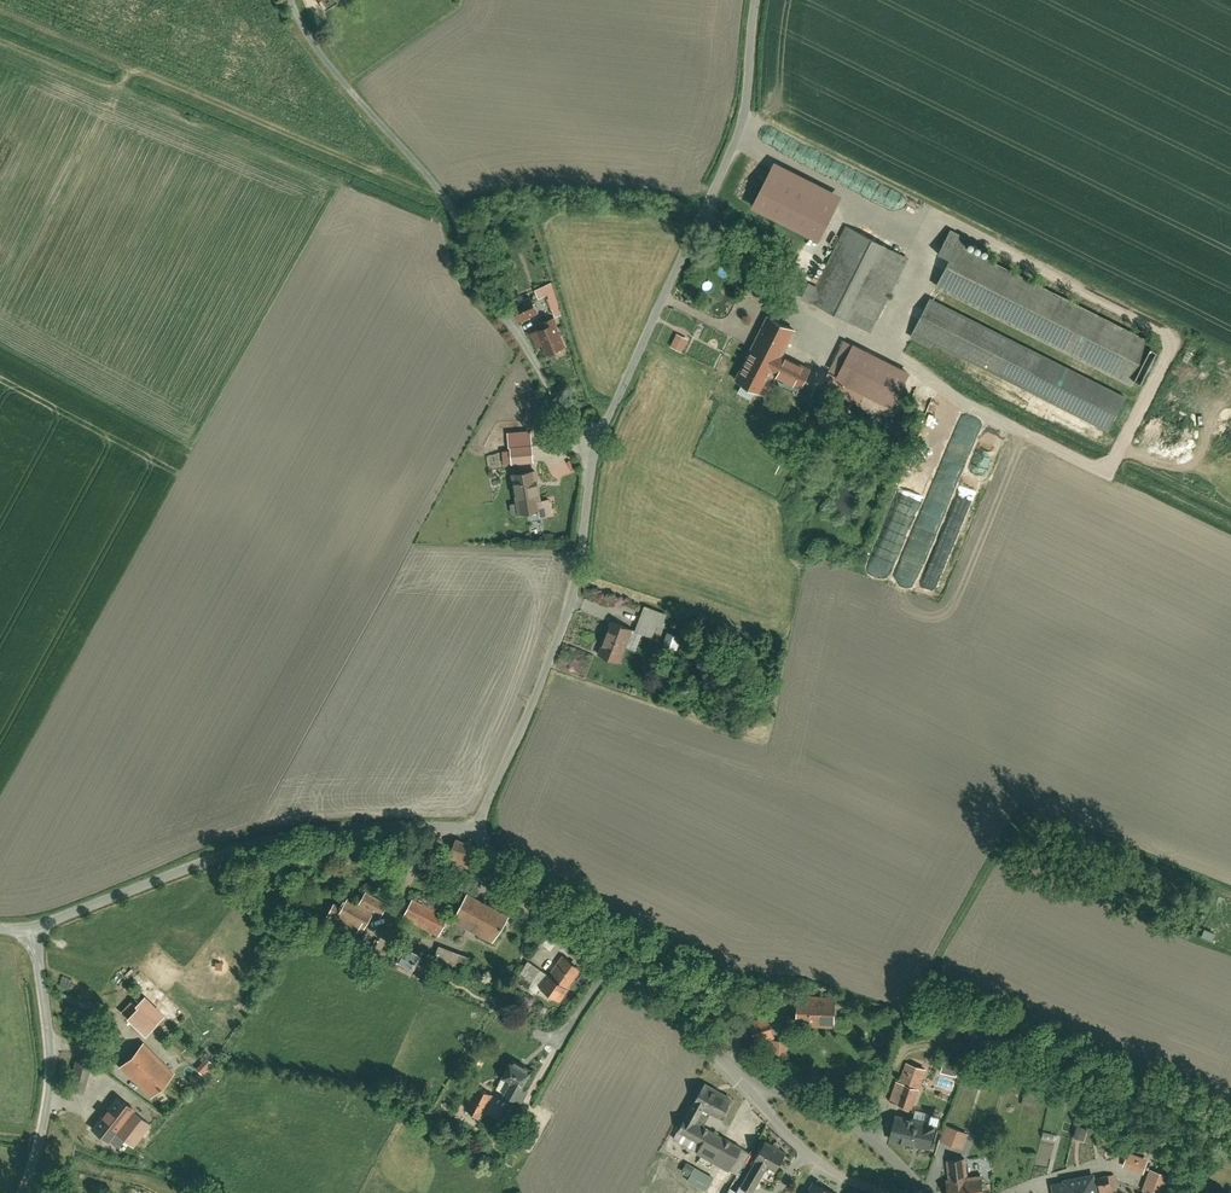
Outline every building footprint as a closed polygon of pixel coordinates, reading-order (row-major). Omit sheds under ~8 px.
[(323,11),(341,0),(316,0),(323,11)] [(848,193),(779,159),(757,204),(826,238),(848,193)] [(908,258),(844,226),(806,302),(870,334),(908,258)] [(948,260),(934,285),(1130,386),(1134,378),(1142,381),(1158,349),(1151,345),(1153,343),(964,246),(967,239),(949,229),(936,254),(948,260)] [(536,288),(538,298),(548,296),(554,317),(562,315),(553,283),(536,288)] [(518,323),(538,314),(529,295),(509,304),(518,323)] [(1126,397),(929,296),(908,337),(921,344),(924,338),(1107,433),(1126,397)] [(795,330),(765,315),(732,380),(762,396),(773,375),(800,389),(811,366),(784,352),(795,330)] [(565,349),(552,319),(546,321),(548,327),(529,334),(535,349),(541,347),(545,357),(565,349)] [(689,340),(675,334),(668,349),(683,355),(689,340)] [(871,354),(837,337),(815,381),(823,385),(848,398),(871,354)] [(834,407),(830,402),(824,399),(819,399),(813,401),(809,404),(806,409),(806,415),(807,420),(811,425),(816,428),(822,428),(828,426),(832,423),(835,418),(835,412),(834,407)] [(510,466),(531,464),(529,445),(508,447),(509,452),(510,466)] [(539,500),(535,470),(512,473),(517,514),(538,512),(539,516),(550,514),(548,499),(539,500)] [(899,506),(874,572),(889,577),(914,511),(899,506)] [(921,593),(932,597),(957,530),(946,526),(944,531),(943,530),(921,593)] [(644,606),(634,632),(650,638),(654,626),(661,629),(666,614),(644,606)] [(608,620),(595,654),(619,664),(632,630),(608,620)] [(681,637),(665,632),(660,647),(676,652),(681,637)] [(476,846),(454,838),(446,860),(467,868),(476,846)] [(388,904),(364,890),(357,903),(345,896),(334,917),(362,932),(371,915),(380,919),(388,904)] [(278,908),(283,895),(273,891),(268,904),(278,908)] [(467,892),(452,919),(494,941),(508,914),(467,892)] [(411,898),(400,918),(437,938),(448,918),(411,898)] [(458,952),(440,945),(428,976),(445,983),(458,952)] [(422,970),(428,957),(407,947),(397,968),(409,974),(413,966),(422,970)] [(152,957),(125,983),(140,997),(133,1005),(135,1007),(124,1017),(142,1035),(160,1017),(174,1031),(206,999),(164,956),(158,962),(152,957)] [(533,998),(539,989),(559,1003),(581,971),(560,956),(546,975),(527,962),(517,976),(529,984),(524,992),(533,998)] [(834,1028),(836,997),(798,995),(796,1025),(834,1028)] [(789,1054),(789,1039),(773,1039),(773,1018),(754,1018),(754,1045),(761,1045),(761,1054),(789,1054)] [(140,1043),(117,1068),(149,1097),(172,1073),(140,1043)] [(527,1088),(522,1086),(530,1070),(527,1068),(528,1065),(513,1057),(511,1060),(508,1058),(500,1074),(510,1079),(503,1091),(521,1100),(527,1088)] [(209,1059),(199,1070),(205,1076),(215,1064),(209,1059)] [(944,1061),(941,1073),(957,1076),(960,1065),(944,1061)] [(926,1070),(906,1062),(898,1082),(919,1090),(926,1070)] [(949,1091),(952,1082),(939,1078),(936,1087),(949,1091)] [(480,1118),(492,1094),(475,1086),(463,1110),(480,1118)] [(704,1086),(674,1138),(698,1152),(697,1153),(730,1171),(744,1148),(698,1121),(705,1110),(721,1119),(731,1102),(704,1086)] [(131,1109),(113,1096),(89,1128),(107,1141),(121,1123),(131,1109)] [(896,1114),(889,1139),(930,1149),(936,1125),(930,1123),(896,1114)] [(932,1114),(930,1123),(936,1125),(938,1125),(940,1116),(932,1114)] [(962,1131),(952,1128),(946,1143),(957,1147),(962,1131)] [(468,1139),(459,1134),(456,1140),(465,1145),(468,1139)] [(785,1155),(764,1143),(755,1160),(757,1161),(772,1169),(776,1171),(785,1155)] [(1129,1153),(1124,1167),(1143,1174),(1144,1172),(1147,1164),(1148,1160),(1129,1153)] [(947,1178),(948,1192),(985,1192),(983,1174),(968,1175),(966,1158),(947,1160),(949,1178),(947,1178)] [(690,1175),(695,1165),(687,1161),(682,1171),(690,1175)] [(772,1169),(757,1161),(740,1183),(741,1184),(754,1191),(755,1191),(772,1169)] [(715,1178),(696,1167),(689,1181),(707,1192),(715,1178)] [(1142,1190),(1151,1192),(1164,1192),(1169,1176),(1150,1169),(1142,1190)] [(1097,1177),(1100,1192),(1117,1192),(1114,1174),(1097,1177)] [(1052,1183),(1054,1192),(1097,1192),(1095,1176),(1063,1181),(1052,1183)] [(806,1192),(830,1192),(832,1189),(813,1179),(806,1192)] [(741,1184),(738,1191),(732,1188),(729,1192),(753,1192),(754,1191),(741,1184)]
